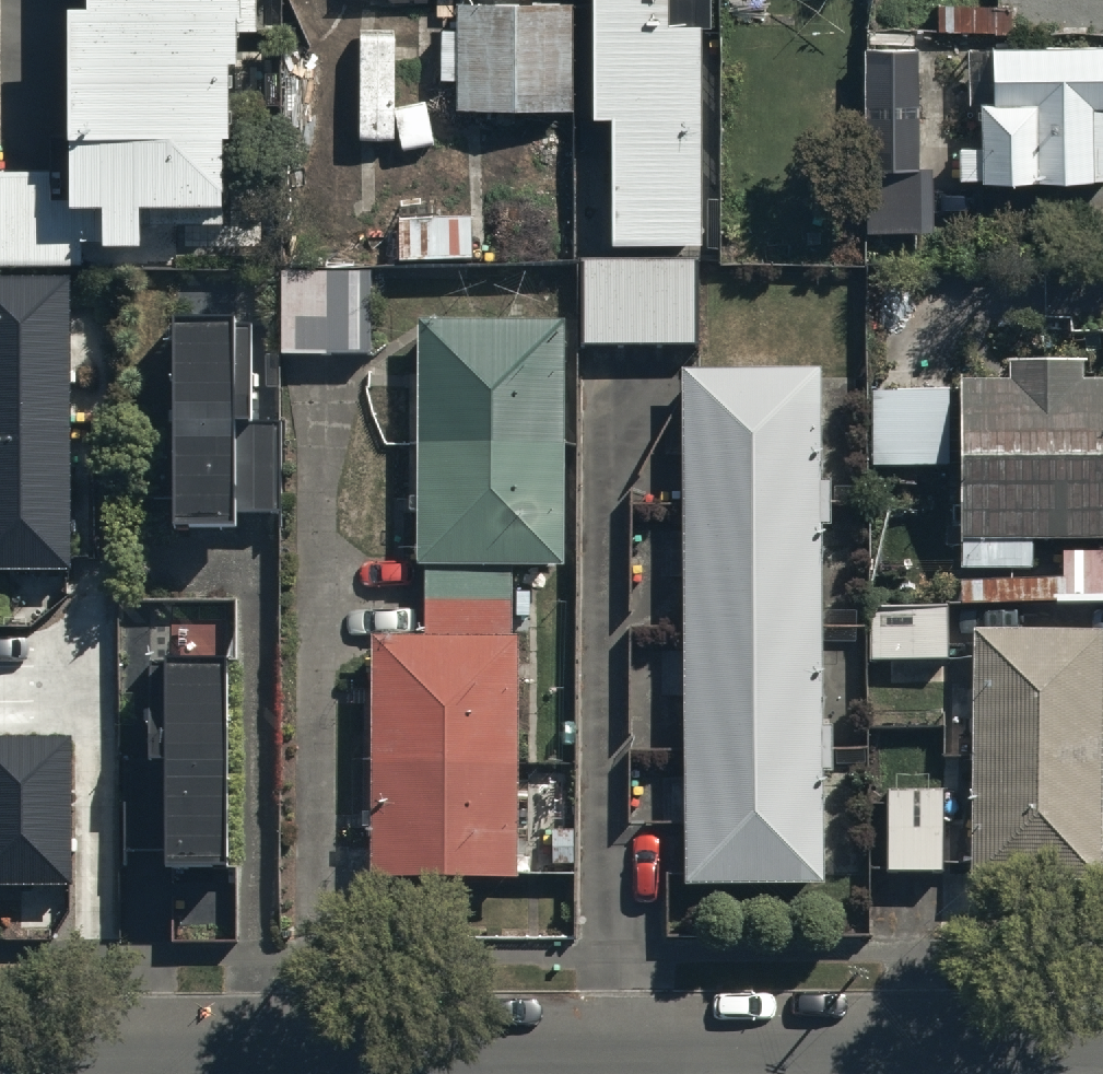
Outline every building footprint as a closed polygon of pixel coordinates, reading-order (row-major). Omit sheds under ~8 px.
[(93,9),(77,8),(77,210),(111,210),(111,250),(148,250),(147,210),(231,210),(231,141),(238,141),(238,68),(245,68),(245,50),(263,50),(263,0),(93,0),(93,9)] [(704,0),(587,0),(588,129),(607,129),(608,257),(705,256),(704,0)] [(572,10),(457,11),(458,119),(573,118),(572,10)] [(935,169),(919,169),(918,50),(868,50),(869,235),(935,234),(935,169)] [(1102,185),(1102,51),(991,51),(991,101),(982,101),(982,147),(963,147),(963,185),(1102,185)] [(581,267),(581,350),(698,350),(698,267),(581,267)] [(375,277),(284,275),(284,358),(374,360),(375,277)] [(0,276),(0,569),(71,568),(70,276),(0,276)] [(236,318),(175,317),(176,527),(193,528),(193,538),(241,538),(241,526),(285,527),(286,432),(254,432),(255,334),(235,334),(236,318)] [(567,327),(421,328),(422,603),(520,602),(520,572),(568,572),(567,327)] [(964,578),(1041,577),(1040,551),(1102,550),(1102,387),(1096,387),(1096,372),(1013,374),(1014,393),(879,395),(880,480),(962,479),(964,578)] [(824,375),(686,376),(688,886),(826,885),(824,375)] [(521,884),(523,610),(429,609),(428,650),(373,649),(371,882),(521,884)] [(948,610),(870,610),(870,665),(948,665),(948,610)] [(976,639),(974,886),(1097,887),(1098,640),(976,639)] [(231,675),(171,675),(170,688),(157,688),(157,774),(170,774),(170,904),(195,904),(195,890),(220,890),(220,878),(231,878),(231,675)] [(0,735),(0,884),(71,884),(72,736),(0,735)] [(944,781),(886,781),(887,862),(943,862),(944,781)]
